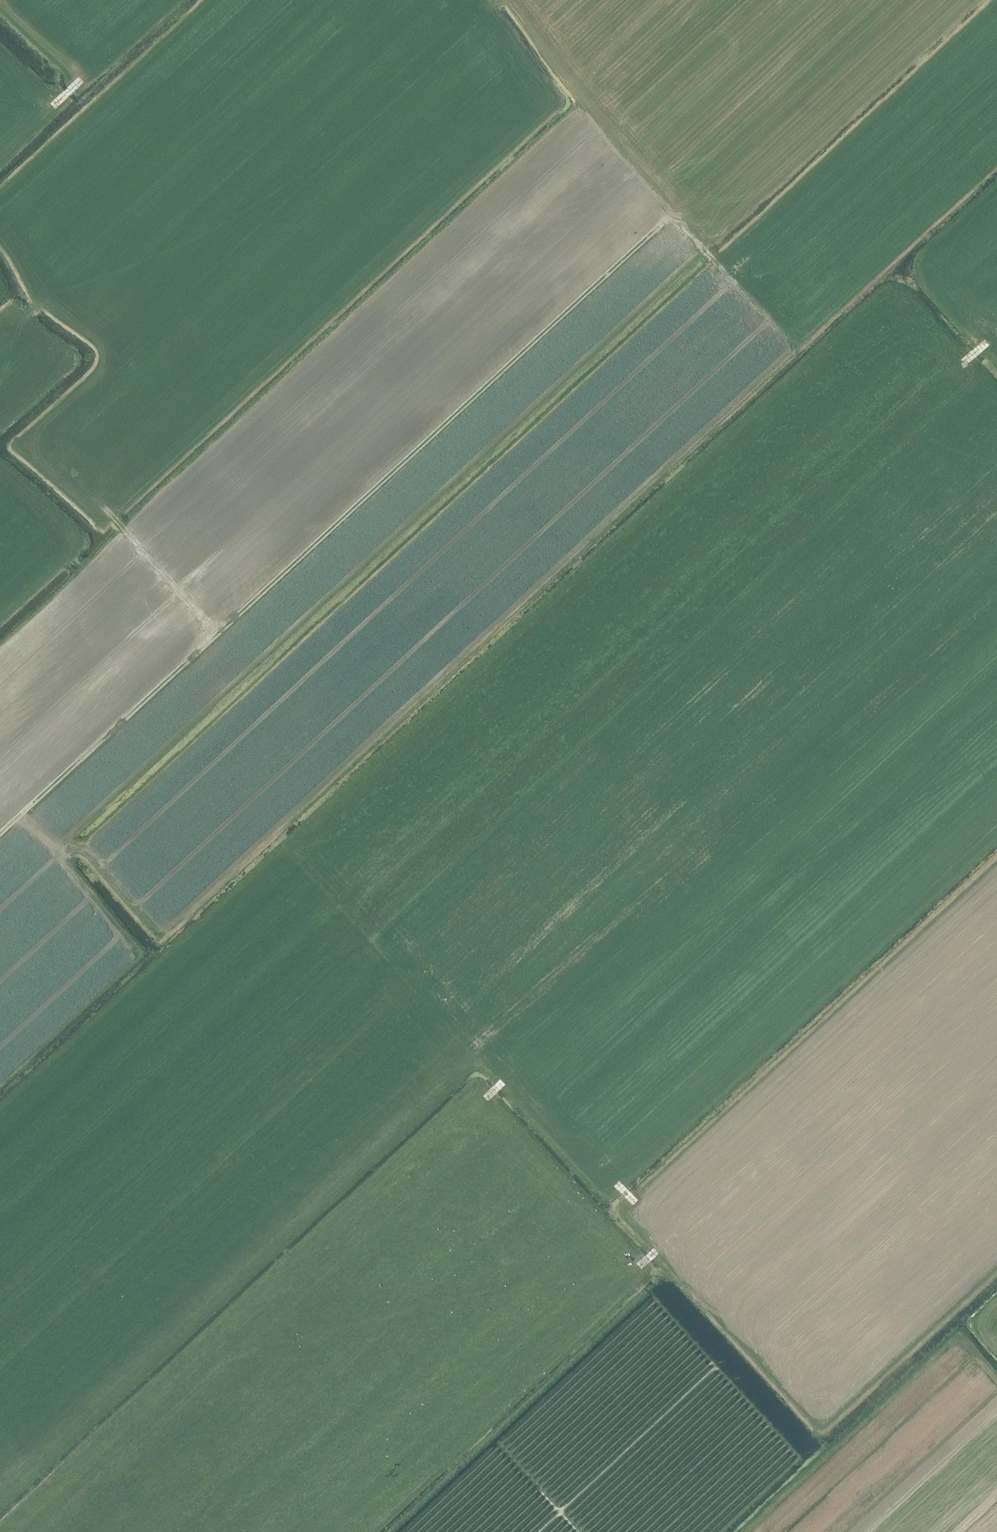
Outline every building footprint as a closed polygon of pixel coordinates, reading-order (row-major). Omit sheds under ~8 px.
[(78,73),(67,83),(72,88),(82,78),(78,73)] [(969,359),(987,340),(981,334),(963,353),(969,359)]
